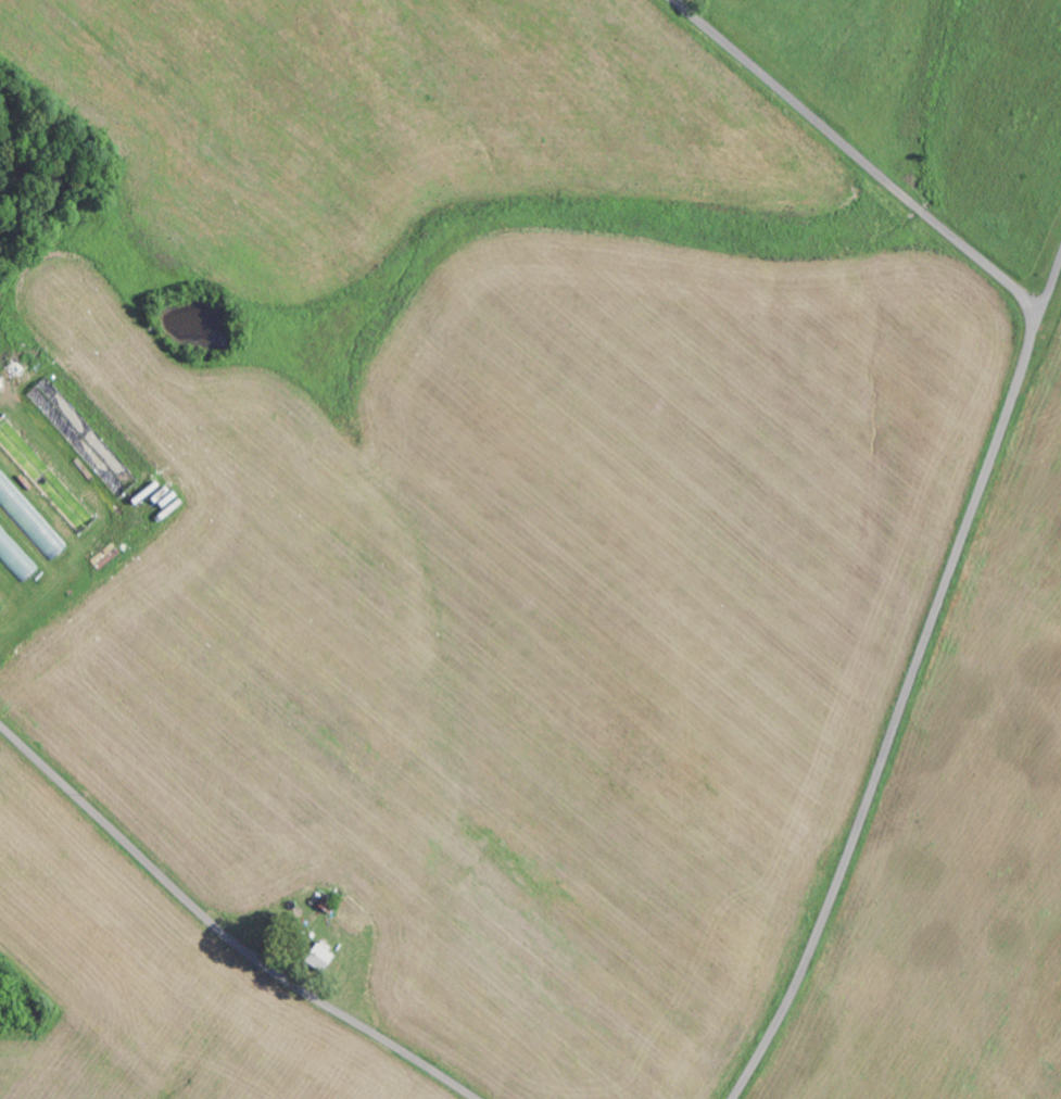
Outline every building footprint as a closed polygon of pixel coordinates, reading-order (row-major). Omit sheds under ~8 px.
[(51,560),(67,546),(0,470),(0,501),(51,560)] [(0,526),(0,556),(23,581),(38,567),(0,526)] [(334,949),(316,941),(307,960),(326,968),(334,949)]
